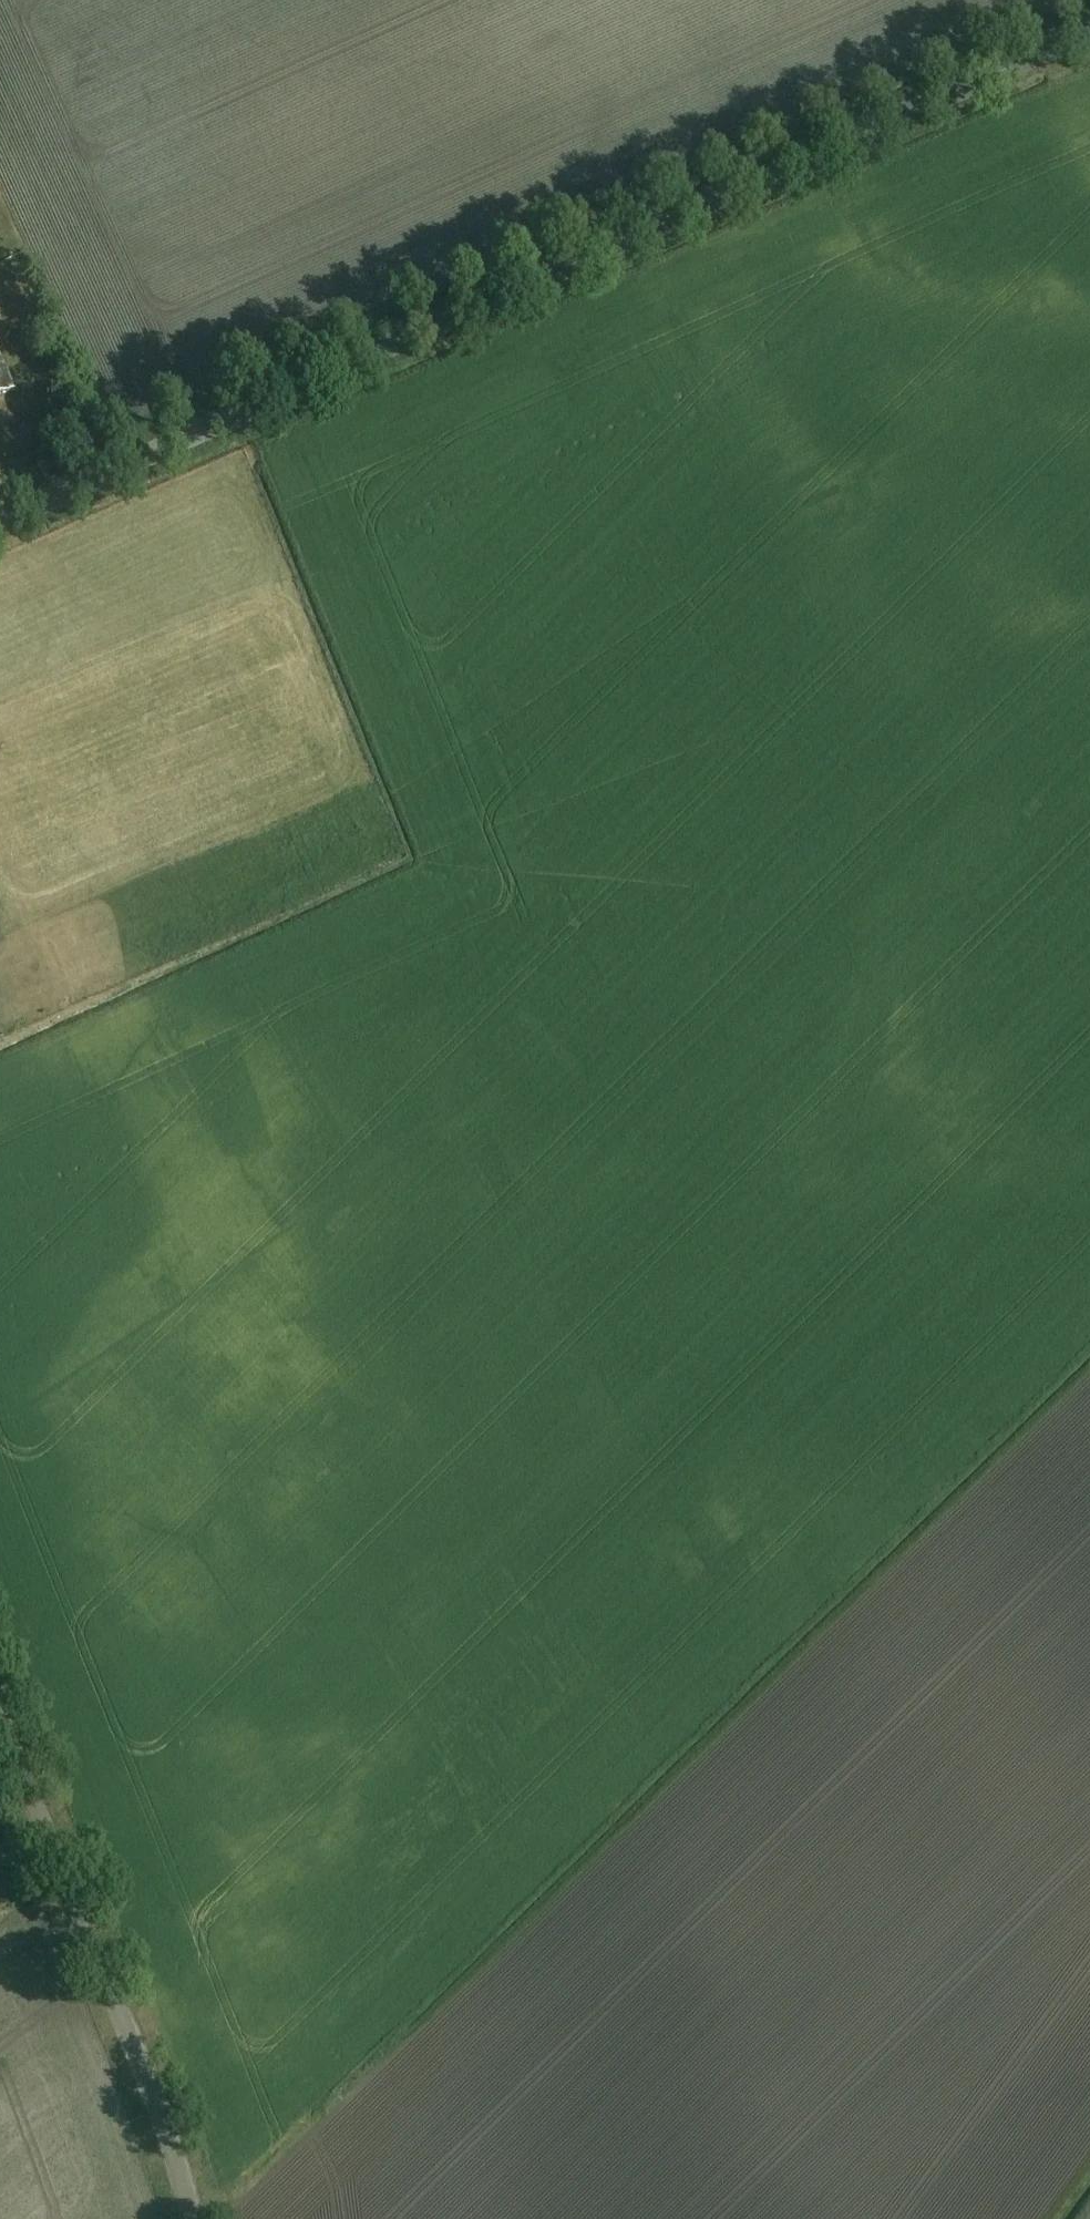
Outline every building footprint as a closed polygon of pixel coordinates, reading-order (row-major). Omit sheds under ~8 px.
[(1,330),(10,322),(0,310),(0,329),(1,330)] [(0,347),(0,404),(21,394),(0,347)]
